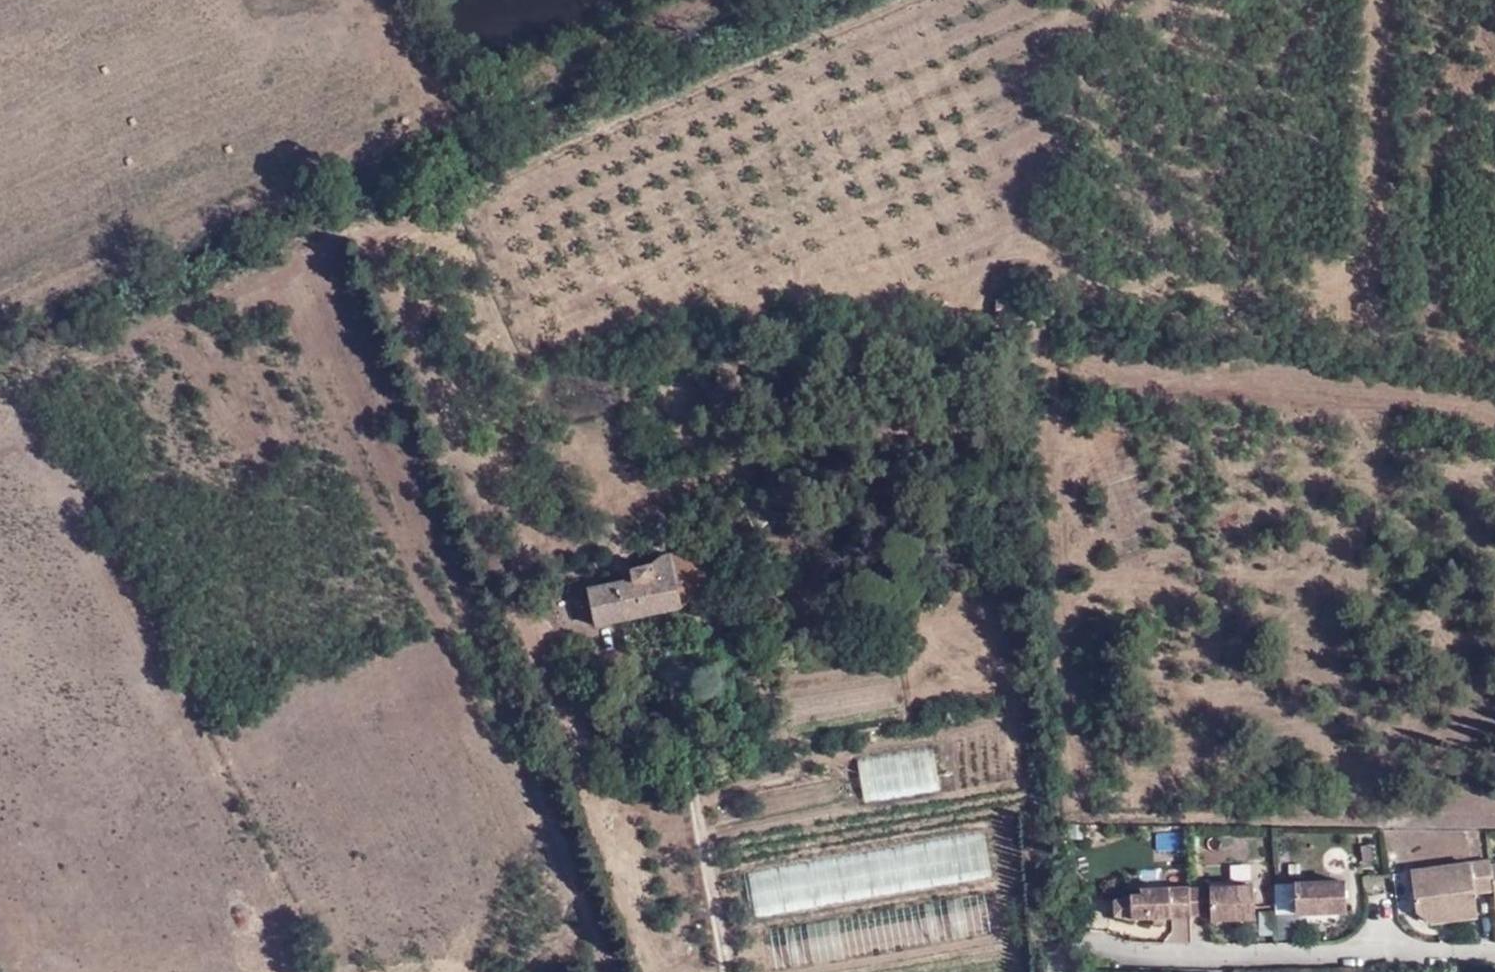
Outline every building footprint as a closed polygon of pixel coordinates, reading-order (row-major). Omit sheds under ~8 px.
[(595,625),(622,621),(709,602),(699,549),(661,557),(653,566),(631,570),(633,582),(588,592),(595,625)] [(1493,862),(1412,872),(1418,912),(1433,925),(1479,919),(1476,895),(1494,892),(1494,873),(1494,865),(1493,862)] [(1347,886),(1279,888),(1280,918),(1348,916),(1347,886)] [(1256,888),(1193,890),(1194,918),(1214,917),(1214,923),(1257,922),(1256,888)] [(1134,898),(1133,898),(1135,921),(1194,920),(1194,918),(1193,890),(1145,892),(1145,898),(1134,898)]
